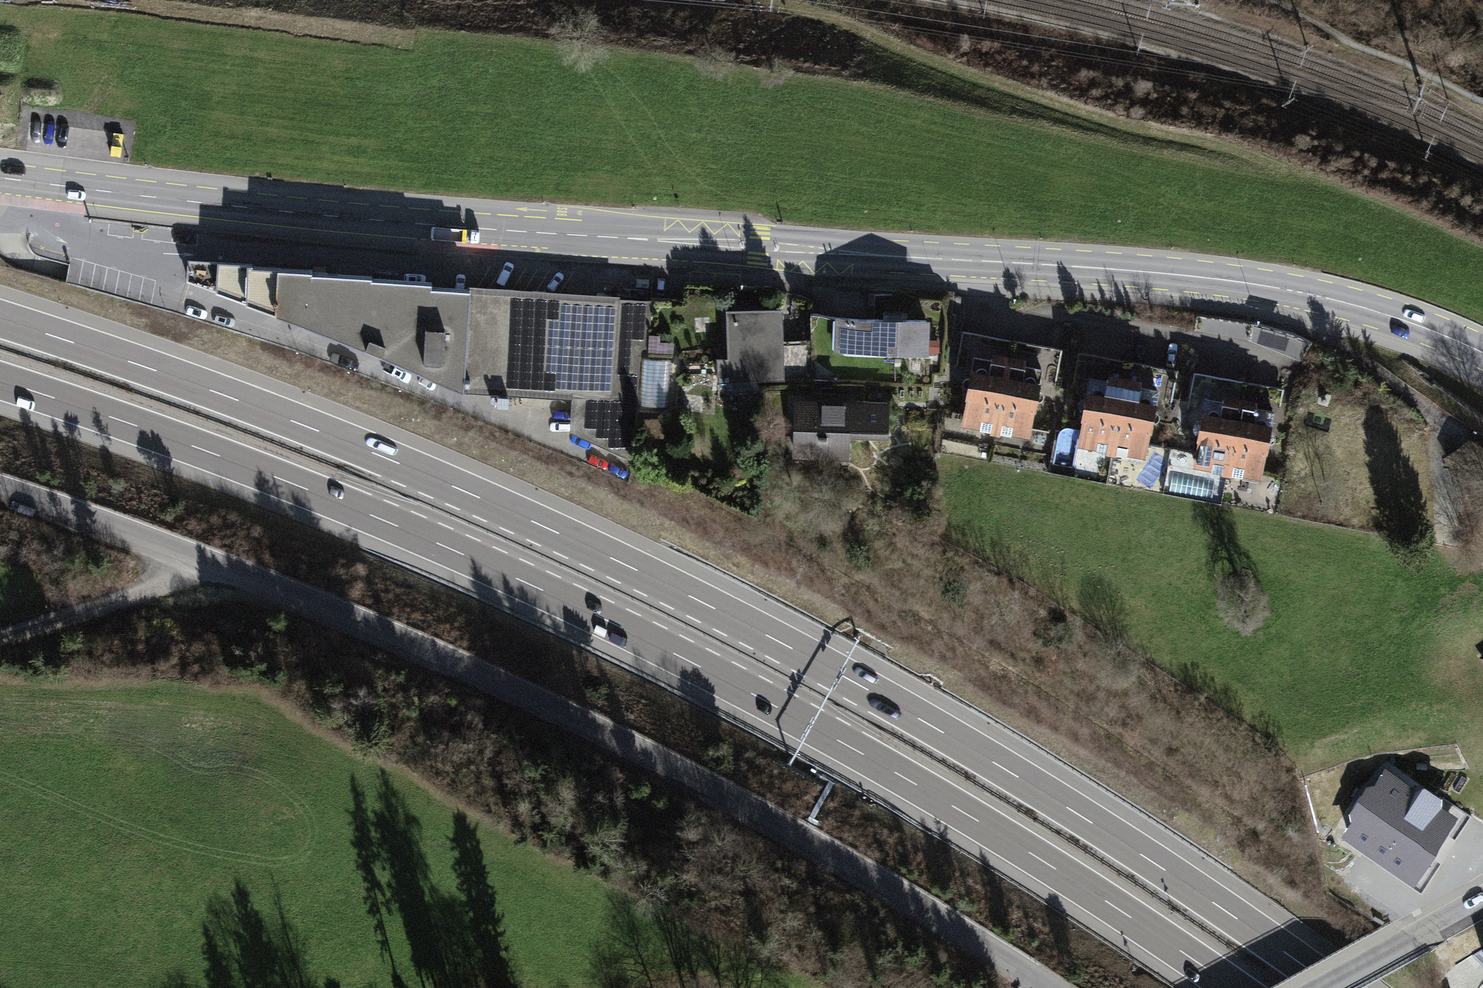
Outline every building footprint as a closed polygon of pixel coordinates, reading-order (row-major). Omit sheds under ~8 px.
[(652,299),(190,257),(188,280),(471,387),(642,402),(652,299)] [(785,375),(782,306),(727,308),(728,357),(720,357),(721,377),(785,375)] [(938,326),(842,322),(840,363),(937,367),(938,326)] [(1011,367),(973,364),(972,379),(1010,383),(1011,367)] [(981,381),(971,435),(1040,447),(1049,393),(981,381)] [(1096,402),(1086,455),(1155,468),(1164,414),(1096,402)] [(899,411),(796,407),(793,472),(858,474),(859,452),(898,454),(899,411)] [(1212,422),(1202,476),(1271,488),(1280,435),(1212,422)] [(1075,470),(1077,428),(1057,427),(1055,469),(1075,470)] [(1388,770),(1346,837),(1424,886),(1466,819),(1388,770)]
